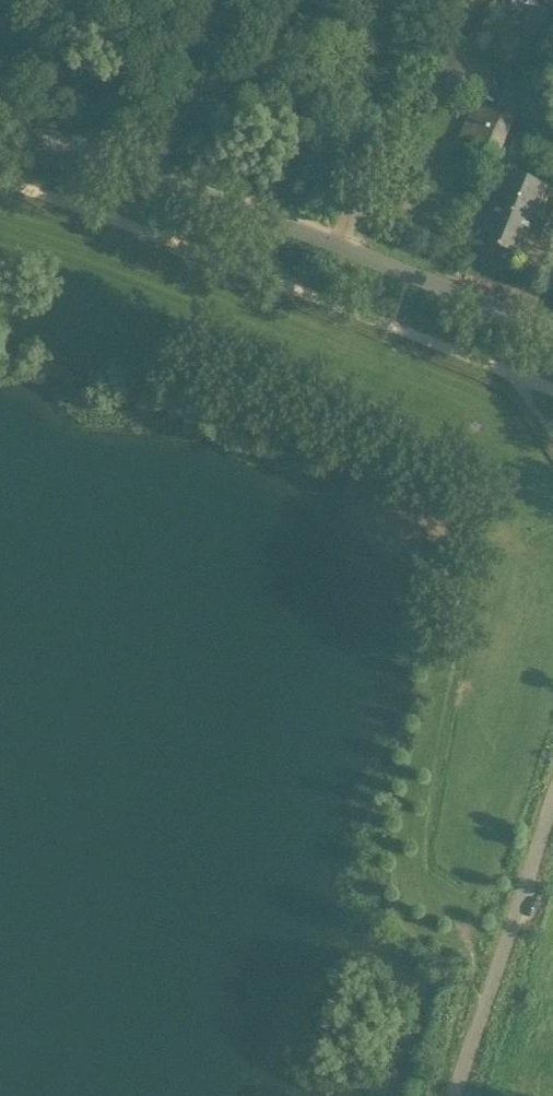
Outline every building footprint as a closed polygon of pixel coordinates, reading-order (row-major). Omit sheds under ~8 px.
[(510,5),(519,11),(527,0),(513,0),(510,5)] [(552,8),(552,0),(542,0),(544,1),(532,20),(541,26),(552,8)] [(499,154),(513,119),(473,103),(459,137),(499,154)] [(534,221),(543,199),(549,183),(509,168),(485,226),(489,228),(484,240),(518,254),(532,220),(534,221)]
